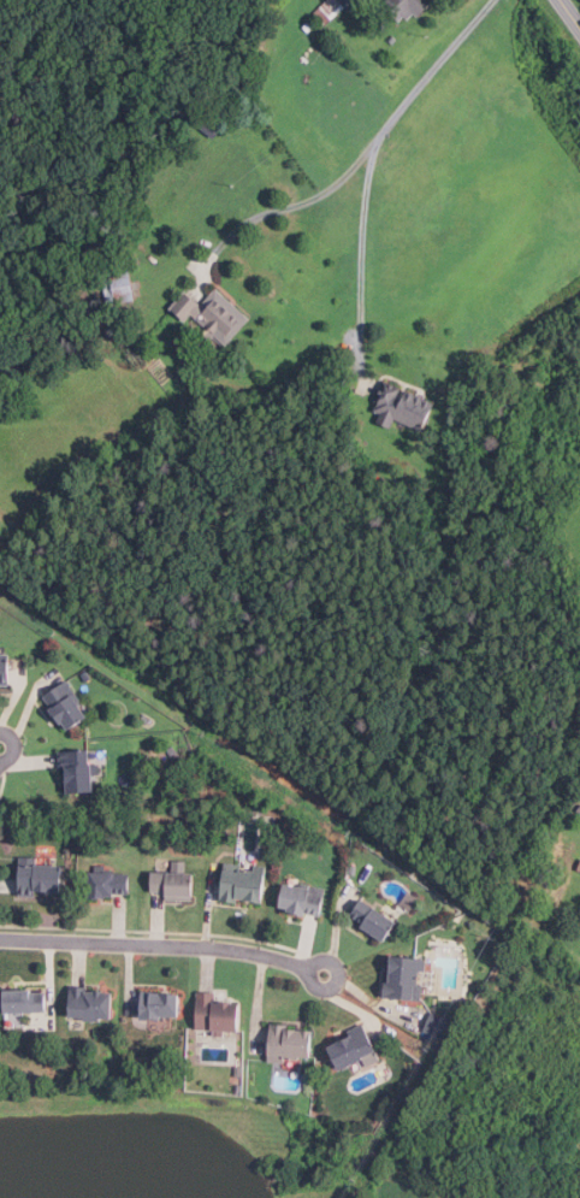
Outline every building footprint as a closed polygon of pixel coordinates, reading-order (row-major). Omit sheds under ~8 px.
[(312,11),(323,0),(357,0),(348,10),(343,5),(324,24),(312,11)] [(380,4),(384,0),(431,0),(415,16),(412,12),(406,18),(402,14),(397,20),(380,4)] [(314,25),(308,31),(301,25),(307,19),(314,25)] [(392,43),(387,40),(391,35),(396,39),(392,43)] [(113,268),(113,300),(132,300),(132,268),(113,268)] [(229,344),(253,317),(218,287),(202,303),(185,290),(172,307),(188,320),(194,314),(229,344)] [(377,420),(393,429),(398,419),(422,431),(437,403),(386,378),(372,408),(380,413),(377,420)] [(12,654),(0,654),(0,685),(12,685),(12,654)] [(93,718),(70,680),(46,695),(69,732),(93,718)] [(95,751),(65,751),(65,792),(95,792),(95,751)] [(66,864),(20,864),(20,893),(66,893),(66,864)] [(223,899),(267,903),(271,868),(225,864),(223,899)] [(91,897),(132,897),(132,872),(91,872),(91,897)] [(165,899),(199,899),(199,872),(154,872),(154,893),(165,893),(165,899)] [(325,916),(330,890),(286,881),(282,909),(325,916)] [(350,919),(390,939),(401,919),(361,898),(350,919)] [(426,960),(393,956),(389,997),(422,1001),(426,960)] [(72,1020),(117,1020),(117,989),(72,989),(72,1020)] [(23,1014),(49,1013),(49,999),(37,999),(37,990),(5,990),(6,1025),(23,1025),(23,1014)] [(183,992),(143,992),(143,1017),(183,1017),(183,992)] [(215,1002),(215,992),(197,992),(197,1032),(244,1032),(244,1002),(215,1002)] [(449,1022),(434,1014),(426,1028),(440,1037),(449,1022)] [(271,1061),(315,1062),(318,1028),(272,1026),(271,1061)] [(381,1055),(368,1026),(329,1045),(343,1074),(381,1055)]
